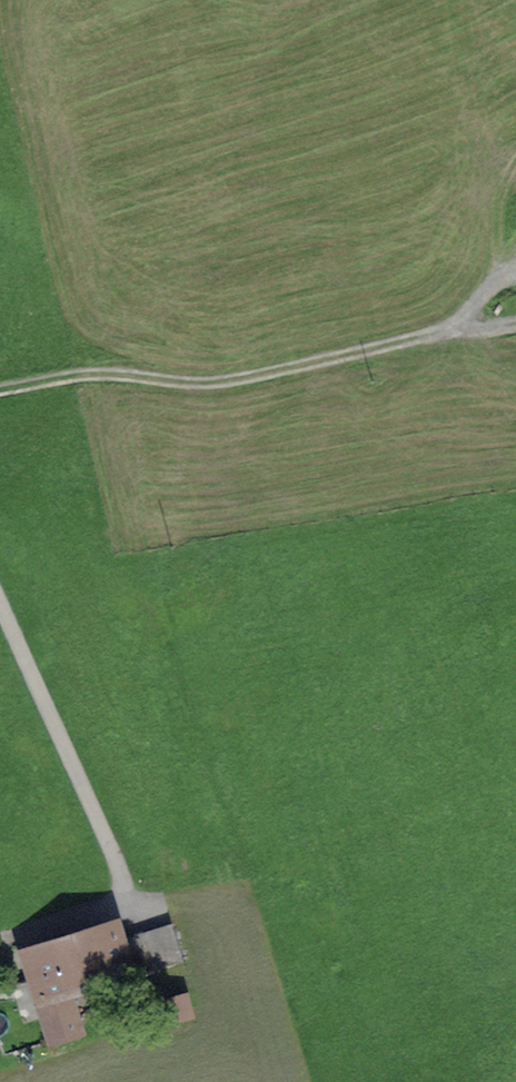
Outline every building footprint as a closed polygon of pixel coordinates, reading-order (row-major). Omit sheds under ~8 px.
[(65,938),(58,912),(12,924),(19,951),(65,938)] [(179,926),(147,930),(153,984),(186,980),(179,926)] [(124,962),(115,933),(39,957),(51,996),(93,982),(93,984),(110,979),(106,968),(124,962)] [(160,1030),(197,1022),(190,988),(153,996),(160,1030)]
